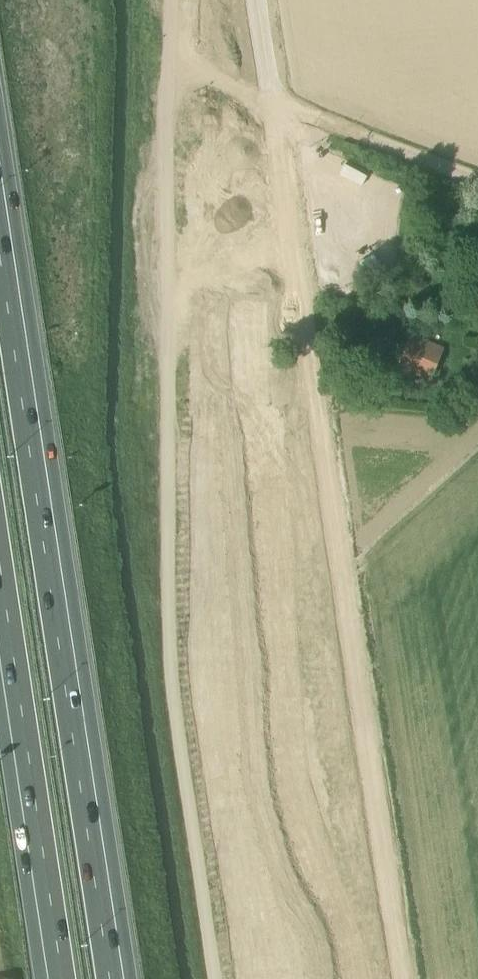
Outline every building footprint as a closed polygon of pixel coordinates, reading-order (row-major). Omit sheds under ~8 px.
[(444,348),(411,334),(397,366),(430,380),(444,348)]
